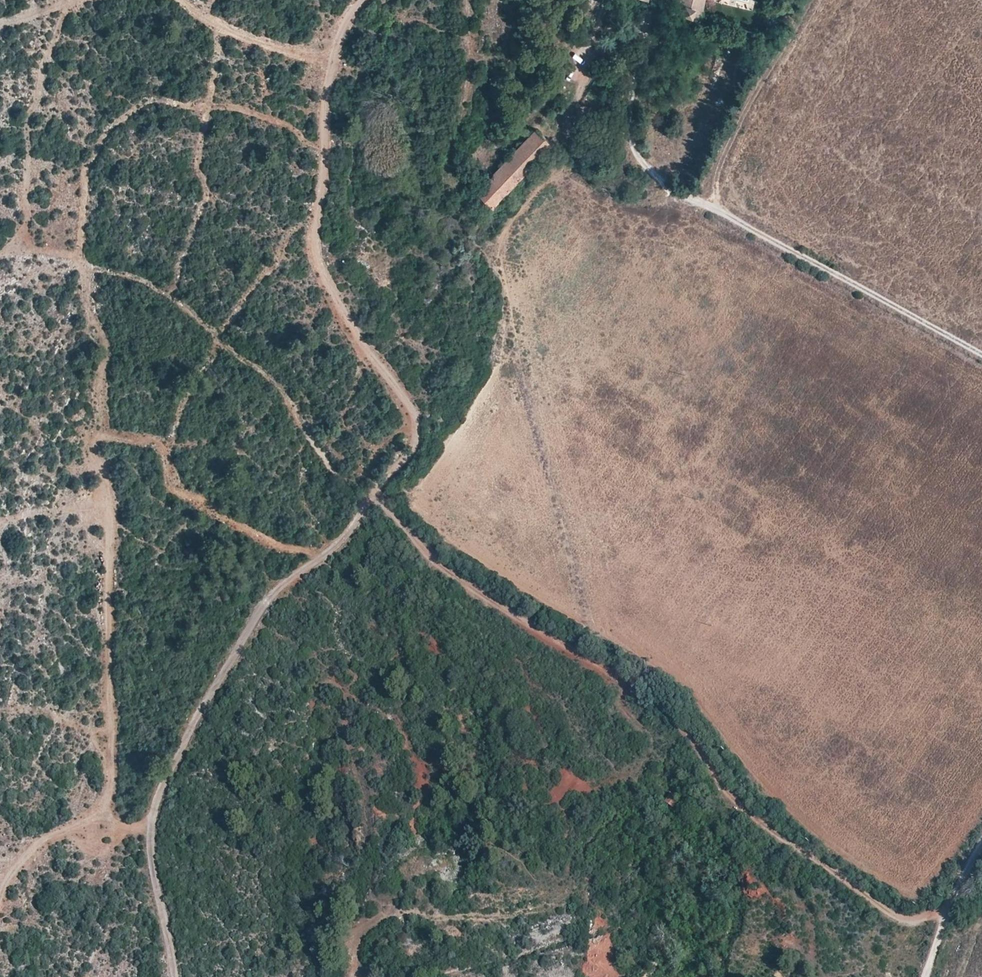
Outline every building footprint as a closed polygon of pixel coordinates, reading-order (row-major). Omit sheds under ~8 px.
[(686,0),(676,0),(674,9),(675,10),(671,21),(685,26),(689,15),(699,18),(701,6),(686,0)] [(476,192),(489,208),(549,144),(534,130),(532,132),(521,143),(510,154),(496,170),(476,192)] [(629,181),(634,184),(641,173),(636,171),(629,181)] [(663,799),(672,806),(677,798),(668,792),(663,799)] [(936,891),(943,897),(947,890),(940,885),(936,891)]
